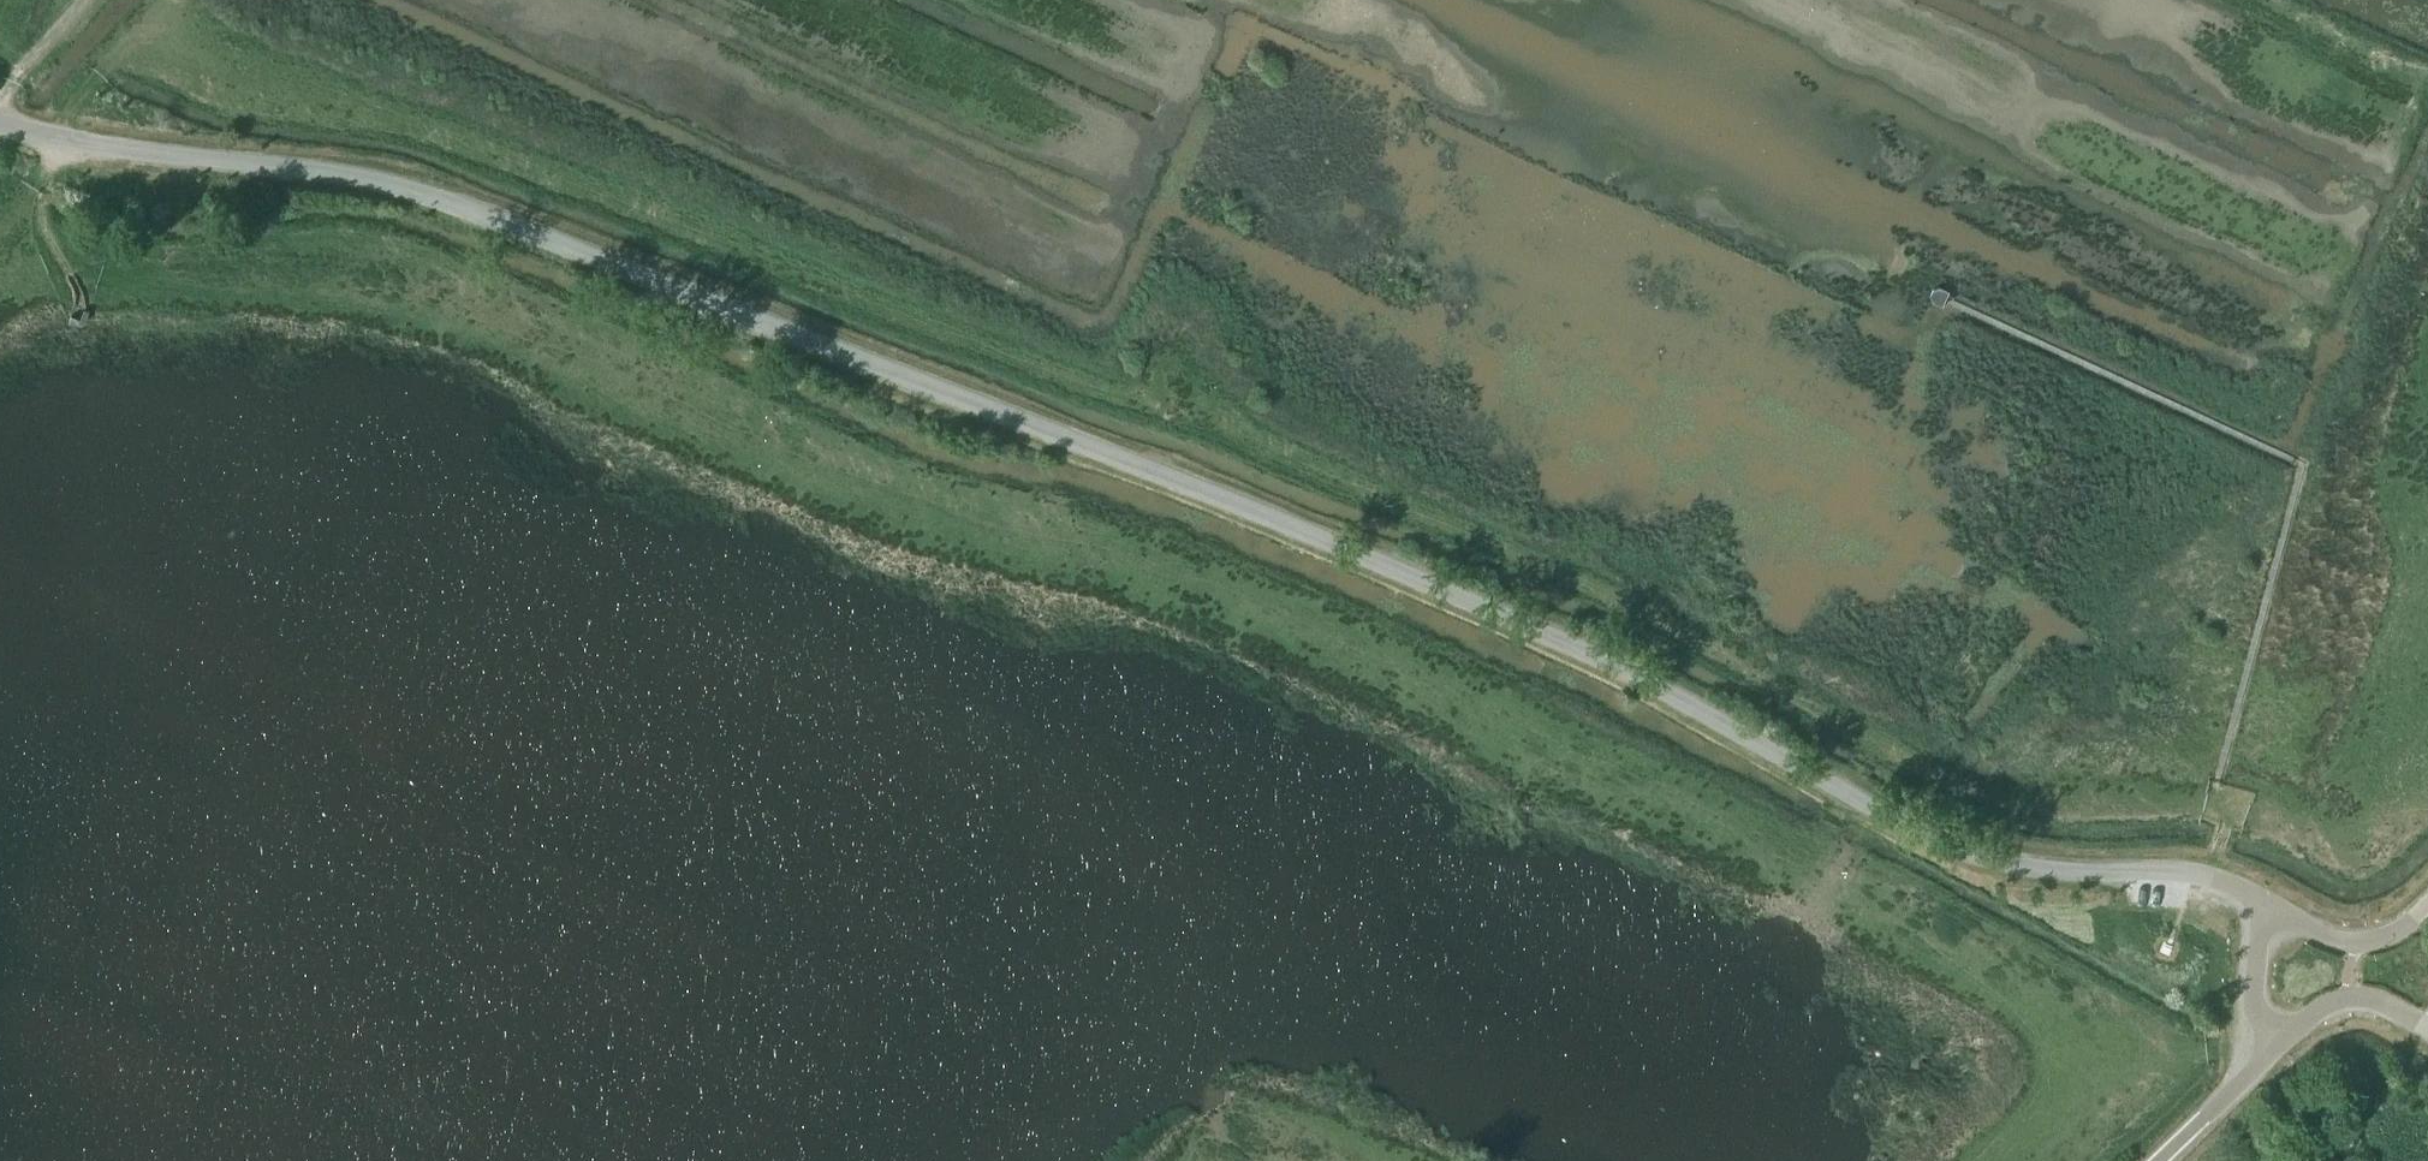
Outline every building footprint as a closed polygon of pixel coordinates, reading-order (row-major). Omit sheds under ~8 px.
[(2298,1118),(2307,1109),(2298,1101),(2290,1109),(2298,1118)]
